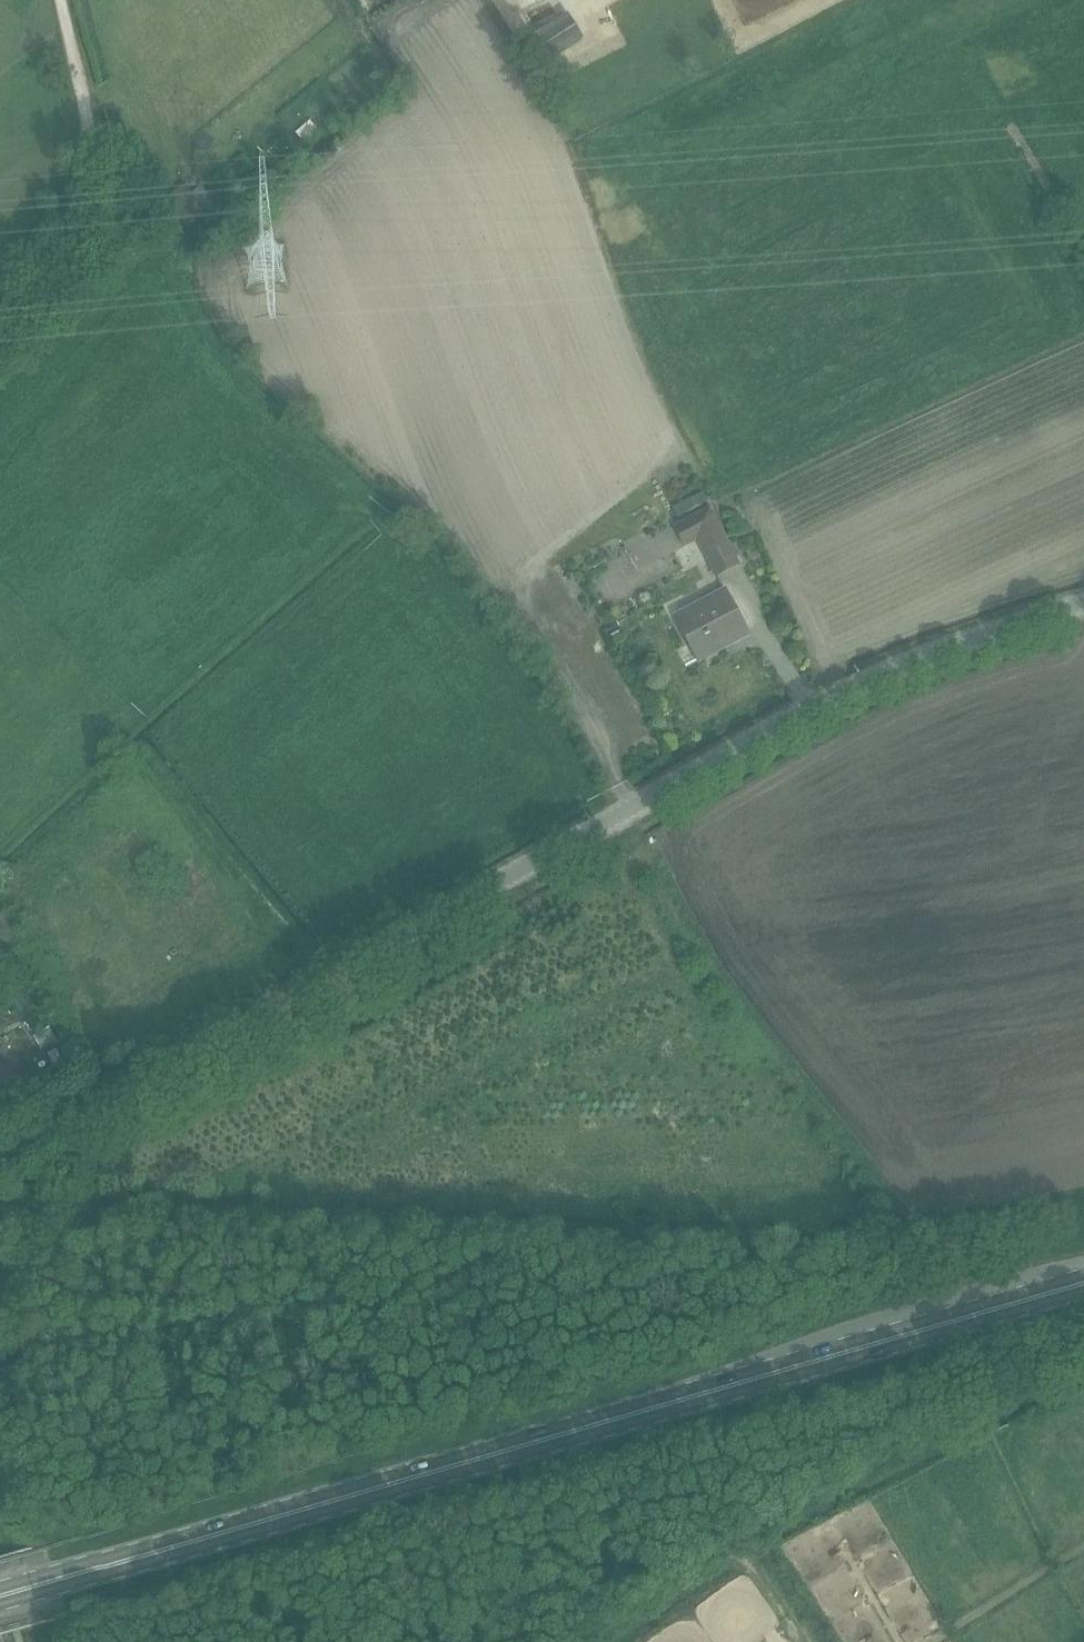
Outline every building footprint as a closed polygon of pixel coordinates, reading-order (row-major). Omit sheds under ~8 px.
[(535,36),(529,40),(545,66),(550,63),(562,55),(584,42),(568,17),(567,16),(535,36)] [(711,507),(674,526),(684,547),(697,540),(717,577),(741,565),(711,507)] [(683,632),(688,642),(699,662),(749,635),(725,589),(674,616),(683,632)]
